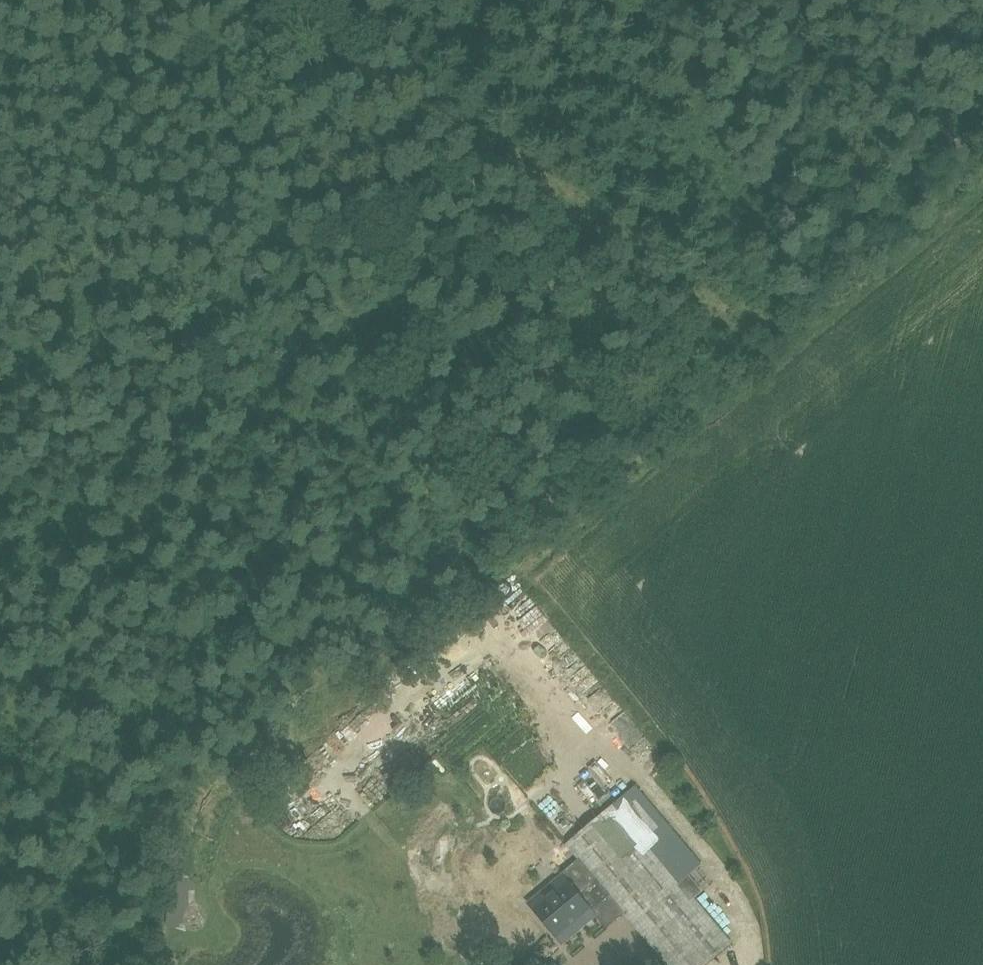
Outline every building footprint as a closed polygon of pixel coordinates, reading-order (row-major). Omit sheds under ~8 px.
[(663,742),(658,735),(653,732),(644,730),(635,732),(630,736),(625,743),(624,751),(626,759),(630,765),(637,769),(645,771),(653,769),(659,764),(664,757),(665,750),(663,742)] [(568,830),(586,851),(609,879),(682,964),(692,964),(735,929),(682,866),(703,849),(637,772),(568,830)] [(597,894),(594,892),(609,879),(586,851),(571,864),(568,861),(531,892),(534,895),(557,923),(560,926),(597,894)]
